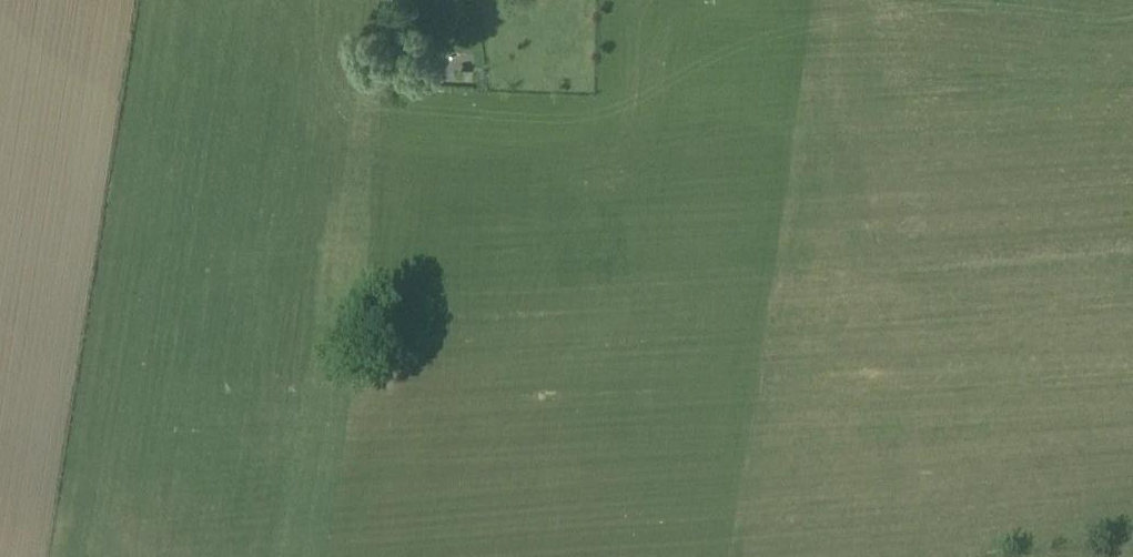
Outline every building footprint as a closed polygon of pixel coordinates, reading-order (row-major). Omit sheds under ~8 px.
[(436,62),(461,61),(460,0),(436,0),(436,62)]
